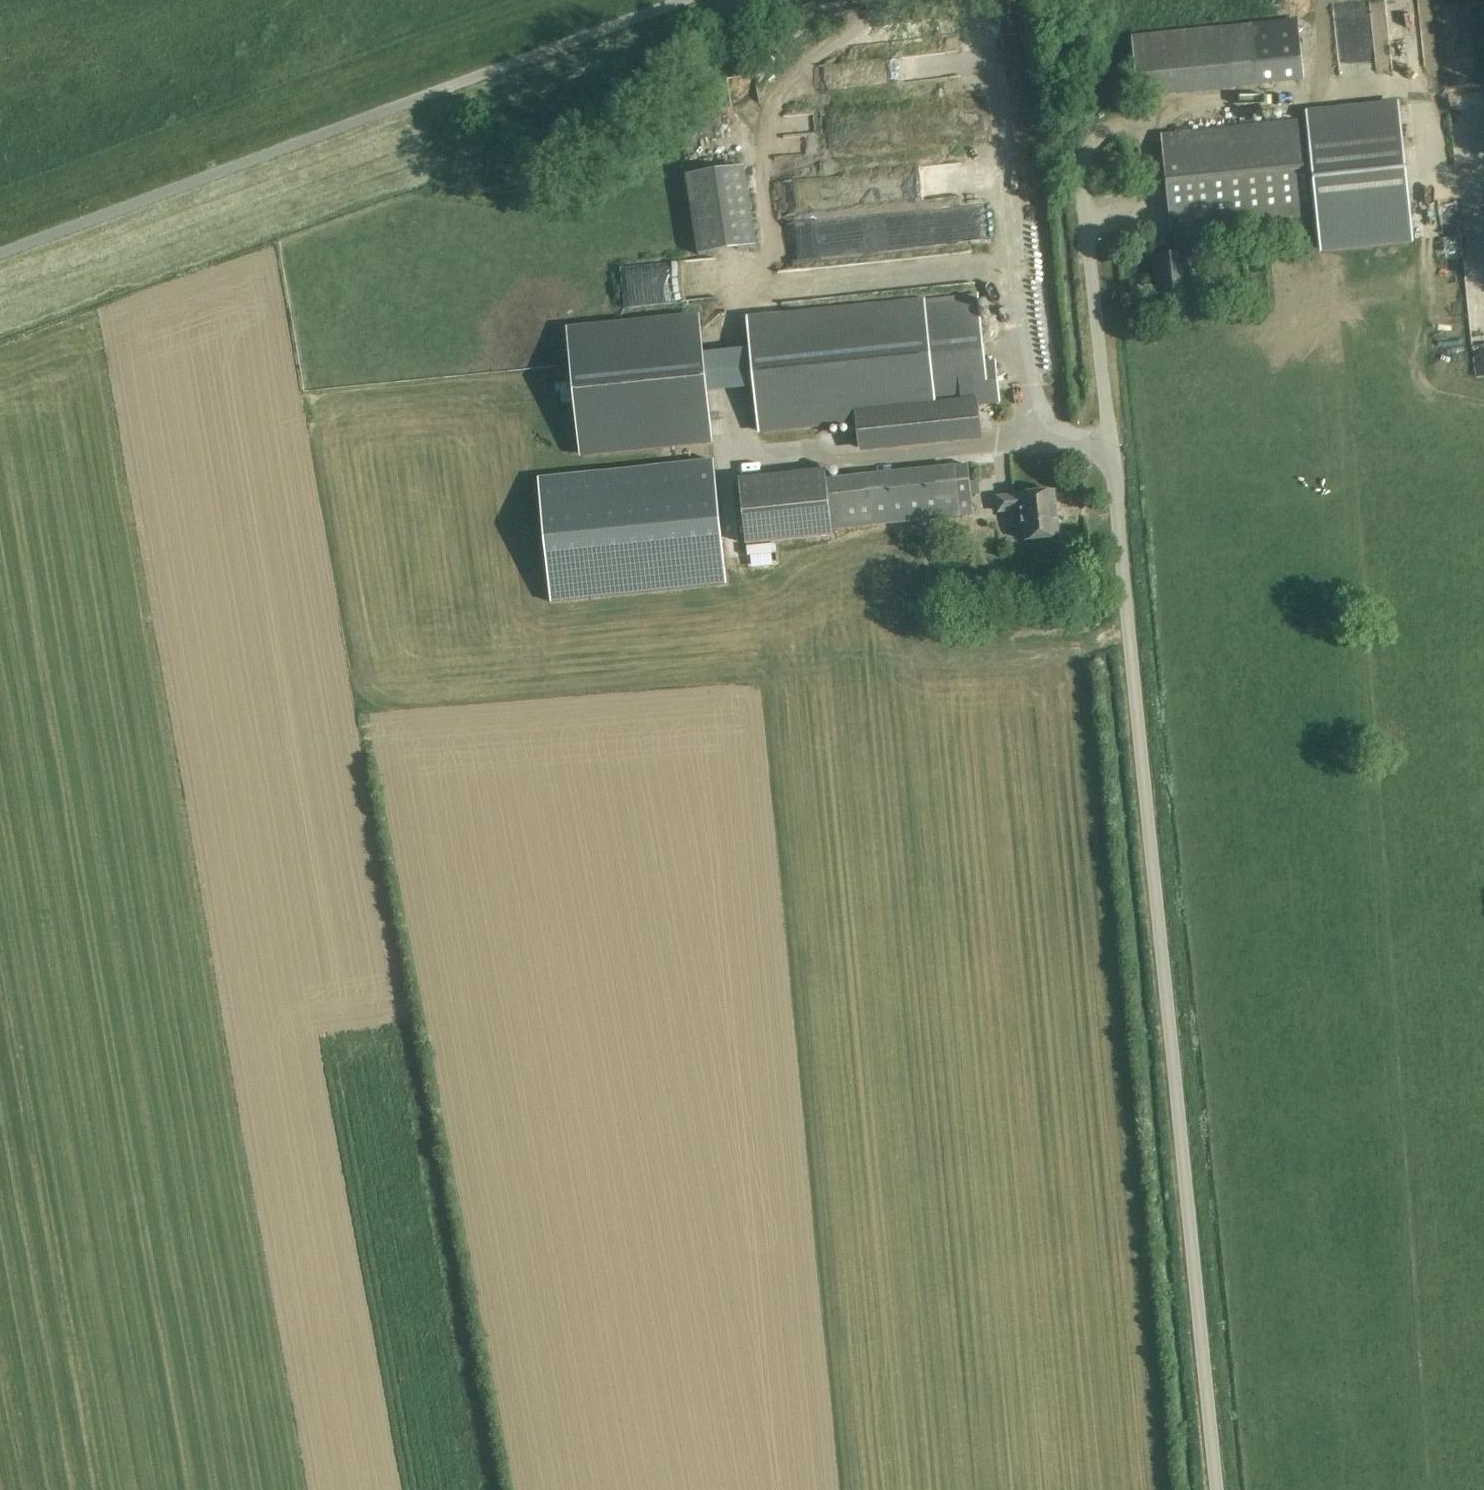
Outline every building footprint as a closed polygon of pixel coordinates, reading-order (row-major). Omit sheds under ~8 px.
[(1300,82),(1294,22),(1132,37),(1138,97),(1300,82)] [(1182,133),(1162,135),(1172,231),(1207,228),(1318,216),(1322,248),(1413,238),(1399,104),(1308,113),(1308,119),(1182,133)] [(829,146),(855,147),(857,118),(831,117),(829,146)] [(756,246),(745,167),(688,175),(699,254),(756,246)] [(1174,255),(1155,256),(1160,301),(1188,299),(1184,260),(1210,258),(1207,228),(1172,231),(1174,255)] [(1473,370),(1483,370),(1483,253),(1467,254),(1473,370)] [(648,301),(646,265),(620,266),(622,302),(648,301)] [(978,298),(959,300),(748,322),(750,348),(754,387),(758,427),(858,416),(861,453),(982,440),(979,404),(989,403),(978,298)] [(701,316),(568,329),(580,456),(713,442),(708,392),(704,352),(701,316)] [(754,387),(750,348),(704,352),(708,392),(754,387)] [(712,461),(541,479),(554,603),(726,585),(712,461)] [(955,467),(935,469),(827,480),(826,470),(740,479),(747,546),(776,543),(833,537),(832,529),(975,514),(973,494),(958,496),(955,467)] [(1059,537),(1054,492),(998,498),(999,512),(1022,509),(1025,541),(1059,537)] [(776,543),(747,546),(748,556),(751,556),(771,554),(777,553),(776,543)]
